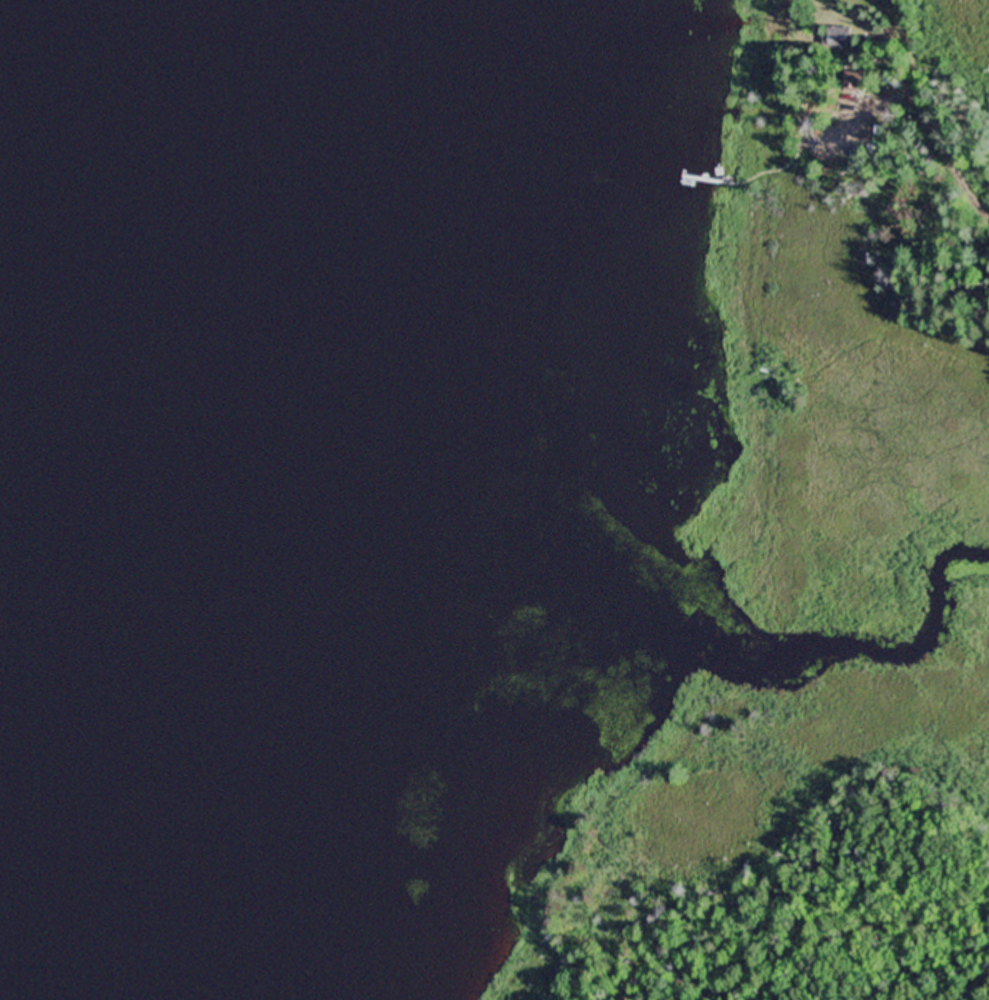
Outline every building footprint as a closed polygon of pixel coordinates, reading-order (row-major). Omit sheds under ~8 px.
[(851,25),(851,34),(847,33),(846,44),(822,44),(822,25),(851,25)]
